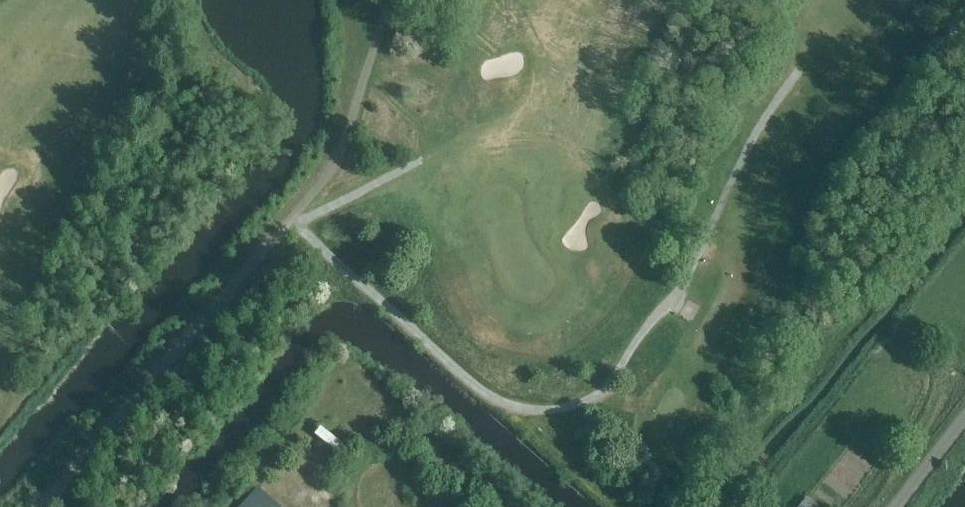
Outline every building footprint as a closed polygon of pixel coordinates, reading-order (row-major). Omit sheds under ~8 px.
[(259,488),(242,506),(280,506),(259,488)] [(808,496),(799,506),(821,506),(808,496)]
